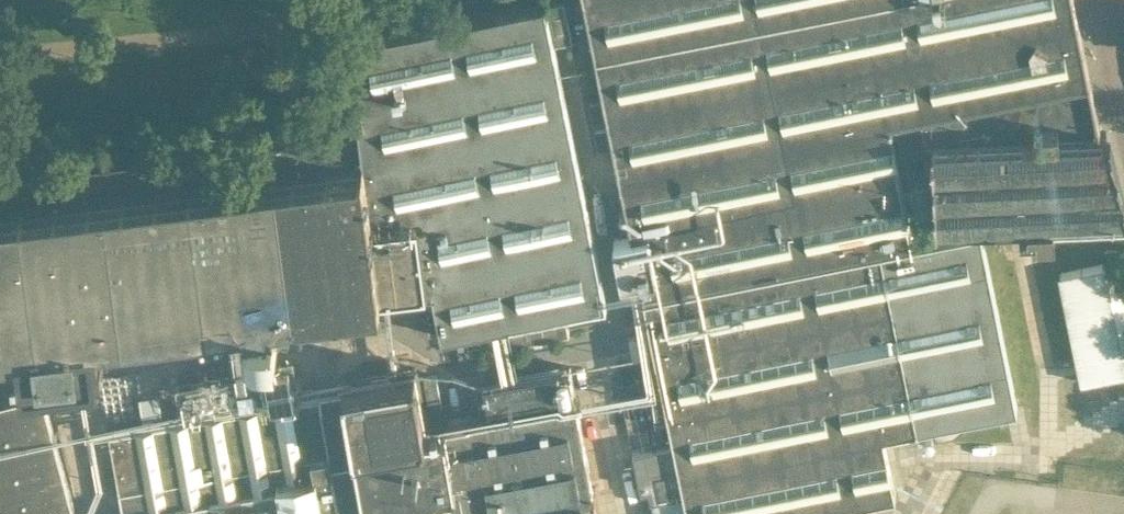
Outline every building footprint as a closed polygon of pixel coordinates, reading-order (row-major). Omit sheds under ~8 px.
[(546,0),(544,0),(544,1),(349,40),(365,113),(0,160),(0,339),(23,336),(27,369),(98,360),(97,352),(227,336),(227,335),(280,328),(276,304),(432,284),(442,335),(506,322),(511,343),(571,331),(566,310),(607,301),(554,42),(546,0)] [(932,139),(1101,131),(1074,0),(546,0),(554,42),(592,34),(632,232),(614,236),(621,277),(640,273),(652,332),(630,337),(634,357),(656,352),(664,391),(624,398),(629,427),(643,425),(647,446),(633,449),(640,487),(682,479),(689,513),(785,513),(895,491),(883,432),(1017,405),(981,227),(915,240),(897,154),(933,147),(932,139)] [(590,104),(594,121),(605,119),(601,101),(590,104)] [(599,148),(610,146),(606,128),(596,130),(599,148)] [(932,139),(933,147),(936,218),(1001,215),(1002,227),(1022,226),(1022,237),(1028,236),(1031,233),(1031,228),(1054,227),(1053,214),(1104,211),(1119,211),(1123,210),(1123,183),(1111,130),(1107,130),(1101,131),(932,139)] [(1082,381),(1123,373),(1123,361),(1104,263),(1060,272),(1082,381)] [(305,305),(306,316),(341,312),(340,300),(305,305)] [(549,369),(485,381),(491,410),(447,418),(448,424),(427,428),(415,366),(343,379),(366,505),(367,505),(369,513),(598,513),(570,365),(549,369)] [(430,408),(443,406),(437,373),(424,375),(430,408)] [(1,513),(75,513),(43,389),(0,400),(0,510),(1,513)] [(340,507),(341,507),(320,392),(163,421),(160,391),(140,393),(144,424),(110,430),(125,513),(341,513),(340,507)]
